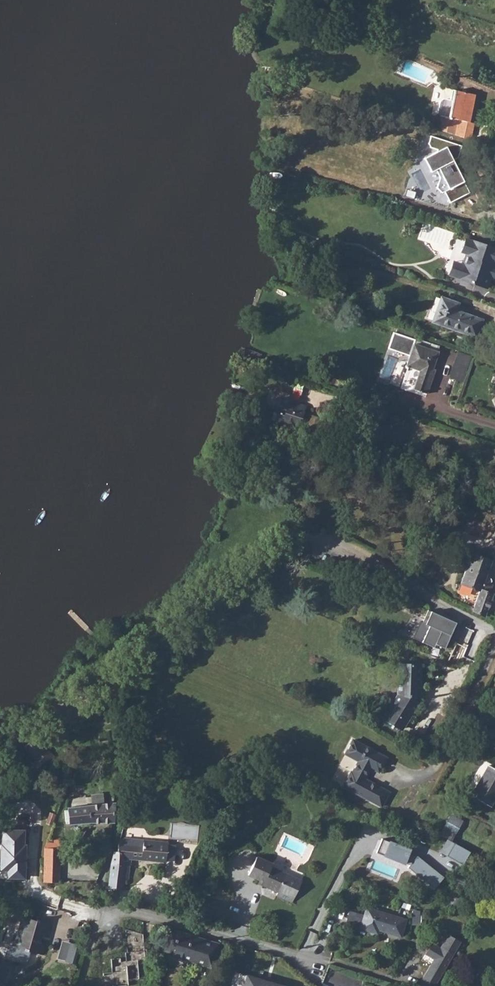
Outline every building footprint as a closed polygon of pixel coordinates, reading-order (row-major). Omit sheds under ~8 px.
[(475,123),(470,122),(476,95),(456,91),(454,102),(445,100),(443,100),(441,102),(438,115),(441,116),(438,131),(471,138),(475,123)] [(451,202),(470,192),(454,160),(458,157),(462,145),(432,136),(428,146),(439,150),(438,152),(425,159),(432,172),(438,170),(442,179),(437,187),(442,192),(445,191),(451,202)] [(444,265),(446,269),(478,280),(484,268),(482,263),(484,257),(486,253),(491,255),(494,243),(460,231),(455,244),(462,247),(459,258),(449,256),(446,258),(444,265)] [(441,296),(440,298),(436,297),(428,318),(433,320),(431,323),(477,339),(484,318),(458,309),(460,303),(441,296)] [(408,370),(400,389),(413,394),(414,391),(428,395),(434,376),(431,375),(438,353),(414,345),(416,340),(394,333),(389,349),(410,357),(406,367),(408,370)] [(470,364),(456,359),(450,377),(464,382),(470,364)] [(303,419),(307,401),(280,396),(276,414),(303,419)] [(298,429),(301,421),(284,415),(281,424),(298,429)] [(484,584),(493,561),(473,554),(461,585),(480,592),(472,613),(485,617),(493,596),(489,594),(492,586),(484,584)] [(460,625),(429,611),(423,624),(429,626),(421,642),(433,647),(435,644),(444,649),(449,639),(445,637),(447,631),(451,633),(455,635),(460,625)] [(465,647),(458,644),(451,662),(458,665),(465,647)] [(419,701),(420,664),(398,663),(397,695),(382,719),(402,731),(419,701)] [(38,743),(33,738),(23,748),(37,761),(31,767),(38,774),(54,758),(45,751),(49,746),(41,739),(38,743)] [(388,757),(352,738),(344,754),(358,761),(353,771),(352,771),(343,786),(382,809),(391,793),(366,779),(371,769),(379,773),(388,757)] [(494,798),(494,769),(488,765),(470,795),(490,807),(494,798)] [(112,822),(113,803),(102,804),(102,798),(91,799),(92,805),(67,807),(68,810),(64,810),(65,822),(69,822),(69,824),(87,822),(112,822)] [(461,820),(452,815),(445,828),(444,827),(439,835),(451,841),(456,834),(454,833),(461,820)] [(14,829),(2,829),(2,845),(1,845),(1,869),(8,869),(8,879),(24,879),(24,859),(24,853),(24,846),(22,846),(23,831),(14,830),(14,829)] [(128,880),(131,856),(142,857),(145,860),(165,862),(166,860),(167,844),(167,842),(124,838),(118,843),(117,851),(114,851),(111,864),(108,888),(123,890),(124,880),(128,880)] [(409,849),(381,838),(376,852),(404,864),(404,863),(409,865),(408,867),(434,889),(444,877),(417,856),(408,853),(409,849)] [(470,852),(454,843),(446,856),(462,865),(470,852)] [(175,845),(167,844),(166,860),(173,860),(175,845)] [(44,882),(58,882),(59,848),(44,847),(44,882)] [(272,864),(256,857),(248,875),(264,882),(262,885),(278,892),(276,895),(292,902),(302,881),(271,867),(272,864)] [(482,886),(478,884),(474,891),(484,897),(488,890),(482,887),(482,886)] [(366,907),(364,914),(371,916),(373,909),(366,907)] [(378,930),(401,937),(406,919),(373,909),(371,916),(364,914),(363,916),(360,929),(377,934),(378,930)] [(360,929),(363,916),(350,912),(347,925),(360,929)] [(48,938),(51,923),(21,916),(17,928),(20,929),(15,946),(10,945),(7,957),(27,962),(30,952),(43,955),(45,945),(41,944),(42,936),(48,938)] [(125,929),(127,952),(125,952),(126,961),(120,962),(120,958),(111,958),(112,972),(103,973),(104,985),(111,985),(113,985),(127,985),(129,985),(128,981),(139,980),(137,960),(145,959),(143,934),(125,929)] [(169,929),(162,953),(211,968),(218,944),(169,929)] [(461,942),(448,935),(440,948),(431,943),(425,954),(434,959),(418,985),(435,985),(461,942)] [(64,961),(70,942),(62,940),(57,959),(64,961)] [(80,945),(70,942),(64,961),(74,964),(80,945)] [(232,985),(284,985),(236,973),(232,985)]
